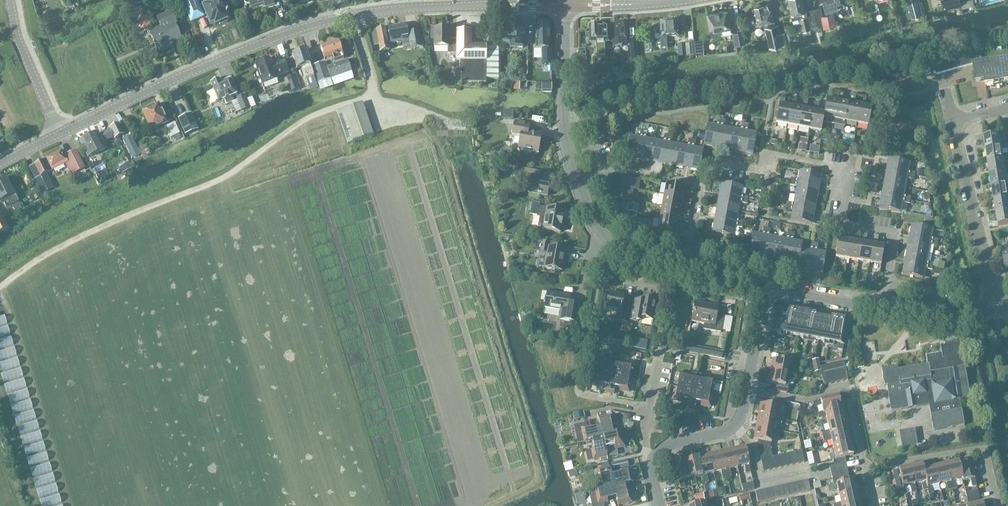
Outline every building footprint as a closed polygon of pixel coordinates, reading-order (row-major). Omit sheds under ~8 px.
[(196,0),(181,0),(190,23),(203,17),(196,0)] [(201,3),(211,25),(215,23),(215,25),(230,18),(222,0),(208,0),(201,3)] [(813,9),(806,11),(804,0),(788,0),(791,14),(799,12),(800,17),(798,18),(802,31),(810,29),(817,27),(813,9)] [(824,7),(825,13),(837,10),(836,4),(840,3),(840,0),(821,0),(821,1),(822,1),(824,7)] [(920,15),(916,0),(907,0),(911,17),(920,15)] [(944,9),(952,7),(950,0),(941,0),(944,9)] [(780,33),(778,23),(770,25),(769,21),(774,20),(770,3),(762,4),(754,6),(755,8),(752,8),(756,24),(764,23),(769,47),(787,43),(784,32),(780,33)] [(157,49),(181,38),(175,25),(177,24),(171,12),(157,18),(160,26),(153,30),(143,7),(128,14),(138,36),(149,31),(151,35),(157,49)] [(821,16),(819,7),(813,9),(817,27),(819,36),(819,38),(824,37),(822,26),(823,26),(821,16)] [(724,30),(730,28),(727,10),(707,14),(711,36),(721,34),(720,30),(724,30)] [(881,12),(875,14),(878,26),(884,24),(881,12)] [(833,13),(821,16),(823,26),(823,28),(826,27),(827,33),(837,31),(836,26),(833,13)] [(666,37),(678,36),(677,20),(660,22),(661,37),(660,37),(661,49),(667,48),(666,37)] [(621,40),(627,40),(626,22),(614,23),(615,40),(613,40),(613,47),(622,47),(621,40)] [(503,38),(509,38),(509,48),(523,48),(523,44),(523,39),(520,39),(521,23),(503,23),(503,38)] [(405,24),(388,27),(390,43),(401,41),(403,51),(410,50),(422,48),(420,31),(407,34),(405,24)] [(551,65),(551,49),(551,40),(549,40),(549,24),(536,24),(536,48),(544,48),(544,65),(551,65)] [(604,42),(608,42),(608,26),(599,26),(599,25),(589,25),(589,42),(596,42),(596,56),(604,56),(604,42)] [(385,28),(376,30),(369,31),(372,46),(379,44),(380,51),(389,50),(385,28)] [(443,28),(432,28),(431,39),(434,39),(434,48),(448,48),(448,54),(456,54),(456,61),(460,61),(460,83),(486,83),(486,78),(498,79),(498,47),(486,46),(471,46),(471,31),(456,30),(456,41),(448,41),(448,30),(443,30),(443,28)] [(735,46),(745,44),(743,31),(733,33),(735,46)] [(335,61),(344,58),(342,54),(338,41),(320,46),(324,60),(334,57),(335,61)] [(685,44),(677,45),(678,57),(686,56),(685,44)] [(686,56),(693,56),(692,44),(685,44),(686,56)] [(309,85),(316,82),(310,64),(306,51),(292,55),(297,69),(302,67),(305,78),(306,78),(309,85)] [(967,65),(973,63),(970,54),(964,55),(967,65)] [(962,66),(967,65),(964,55),(959,56),(962,66)] [(957,68),(962,66),(959,56),(954,58),(957,68)] [(957,68),(954,58),(948,59),(951,69),(957,68)] [(284,61),(277,64),(277,65),(273,66),(271,59),(255,64),(258,71),(257,71),(260,78),(262,85),(278,79),(277,76),(288,73),(284,61)] [(537,73),(532,59),(521,63),(526,76),(537,73)] [(948,59),(943,60),(946,71),(951,69),(948,59)] [(985,85),(1007,81),(1007,59),(982,64),(982,62),(973,63),(976,82),(984,81),(985,85)] [(354,80),(351,71),(348,60),(327,67),(325,62),(312,66),(320,92),(334,88),(334,87),(354,80)] [(946,71),(943,60),(938,62),(941,72),(946,71)] [(579,78),(592,78),(592,68),(578,69),(579,78)] [(211,83),(211,84),(218,101),(224,99),(226,104),(233,101),(232,96),(236,94),(230,79),(220,83),(219,80),(218,81),(216,80),(213,81),(211,83)] [(826,98),(824,113),(823,118),(834,120),(838,101),(831,99),(833,91),(829,90),(827,99),(826,98)] [(844,127),(845,122),(849,103),(842,102),(844,93),(839,92),(838,101),(834,120),(833,125),(844,127)] [(245,94),(237,97),(242,110),(250,107),(245,94)] [(851,95),(849,103),(845,122),(856,124),(860,105),(853,104),(855,95),(851,95)] [(775,123),(786,125),(790,106),(783,105),(785,96),(781,96),(779,104),(775,123)] [(860,105),(856,124),(868,126),(871,107),(865,106),(866,98),(862,97),(860,105)] [(792,98),(790,106),(786,125),(798,127),(802,108),(794,107),(796,99),(792,98)] [(809,129),(813,111),(806,109),(807,101),(803,100),(802,108),(798,127),(809,129)] [(821,131),(823,118),(824,113),(817,111),(819,103),(814,102),(813,111),(809,129),(821,131)] [(362,104),(343,110),(337,113),(347,144),(354,141),(373,134),(362,104)] [(151,130),(167,123),(158,105),(143,112),(151,130)] [(512,119),(512,111),(501,111),(501,119),(512,119)] [(191,113),(178,119),(185,135),(198,130),(191,113)] [(704,144),(715,146),(721,119),(717,118),(716,126),(707,125),(704,144)] [(724,119),(721,119),(715,146),(728,149),(731,129),(723,127),(724,119)] [(537,154),(541,134),(528,132),(529,125),(514,122),(511,136),(520,137),(518,150),(537,154)] [(115,139),(124,134),(118,123),(109,128),(110,130),(98,136),(97,133),(80,142),(88,158),(105,149),(102,143),(114,137),(115,139)] [(740,130),(731,129),(728,149),(740,151),(745,124),(741,123),(740,130)] [(170,138),(179,134),(174,124),(165,128),(170,138)] [(745,124),(740,151),(752,153),(756,133),(747,132),(748,124),(745,124)] [(626,155),(639,158),(644,131),(640,130),(639,138),(629,136),(626,155)] [(650,160),(654,141),(646,139),(647,131),(644,131),(639,158),(650,160)] [(662,162),(668,135),(664,134),(662,143),(654,141),(650,160),(662,162)] [(855,136),(843,134),(841,143),(853,146),(855,136)] [(1001,149),(1007,148),(1007,143),(1000,144),(998,134),(983,137),(985,149),(1000,147),(1001,149)] [(130,135),(121,139),(131,159),(140,155),(130,135)] [(674,165),(678,145),(669,143),(671,136),(668,135),(662,162),(674,165)] [(686,167),(692,140),(688,139),(687,147),(678,145),(674,165),(686,167)] [(692,140),(686,167),(699,170),(703,150),(694,148),(695,140),(692,140)] [(805,151),(807,144),(800,142),(798,149),(805,151)] [(1003,161),(1007,160),(1007,156),(1002,157),(1001,149),(1000,147),(985,149),(987,162),(1002,159),(1003,161)] [(71,175),(84,169),(75,150),(64,155),(62,151),(29,167),(35,179),(34,180),(41,194),(53,189),(45,174),(52,170),(65,164),(71,175)] [(886,171),(914,177),(915,173),(907,171),(908,163),(889,159),(886,171)] [(1005,174),(1007,173),(1007,168),(1004,169),(1003,161),(1002,159),(987,162),(989,174),(1004,172),(1005,174)] [(129,163),(120,168),(123,172),(131,168),(129,163)] [(540,171),(524,169),(515,167),(513,177),(522,178),(530,180),(528,193),(546,197),(549,179),(539,177),(540,171)] [(800,171),(800,172),(798,179),(790,177),(789,181),(817,186),(820,174),(800,171)] [(913,180),(914,177),(886,171),(884,183),(904,187),(905,179),(913,180)] [(1007,187),(1007,186),(1007,182),(1006,182),(1005,174),(1004,172),(989,174),(991,187),(1007,185),(1007,187)] [(631,189),(633,178),(626,177),(624,188),(631,189)] [(0,182),(0,201),(2,200),(6,208),(11,205),(14,210),(21,207),(6,179),(0,182)] [(797,186),(795,194),(795,195),(815,199),(817,186),(789,181),(789,185),(797,186)] [(665,183),(663,195),(682,198),(683,191),(692,193),(692,189),(684,188),(684,187),(665,183)] [(719,195),(746,200),(747,197),(739,195),(741,187),(721,183),(719,195)] [(902,195),(904,187),(884,183),(882,195),(910,201),(910,197),(902,195)] [(1007,187),(1007,185),(991,187),(993,200),(1007,197),(1007,186),(1007,187)] [(690,200),(682,198),(663,195),(661,206),(680,210),(681,203),(690,204),(690,200)] [(746,204),(746,200),(719,195),(717,207),(737,210),(738,202),(746,204)] [(795,195),(795,196),(794,203),(786,202),(785,205),(813,210),(815,199),(795,195)] [(909,204),(910,201),(882,195),(879,207),(899,211),(901,203),(909,204)] [(993,200),(995,212),(1007,210),(1007,197),(993,200)] [(539,204),(534,203),(534,202),(529,201),(527,211),(530,212),(530,215),(536,216),(536,217),(539,217),(537,227),(543,228),(543,229),(559,232),(562,218),(560,217),(561,211),(539,206),(539,204)] [(636,214),(637,214),(638,205),(628,204),(626,212),(636,214)] [(811,223),(813,210),(785,205),(785,209),(793,210),(791,219),(811,223)] [(659,217),(677,221),(679,214),(688,216),(688,211),(680,210),(661,206),(659,217)] [(715,219),(742,224),(743,220),(735,218),(737,210),(717,207),(715,219)] [(995,212),(997,225),(1007,223),(1007,210),(995,212)] [(635,222),(636,214),(626,212),(627,221),(635,222)] [(9,229),(1,213),(0,213),(0,234),(9,229)] [(686,222),(677,221),(659,217),(657,229),(675,232),(677,225),(685,227),(686,222)] [(742,228),(742,224),(715,219),(713,231),(732,235),(734,226),(742,228)] [(909,237),(937,243),(938,239),(929,237),(931,229),(912,225),(909,237)] [(749,253),(761,255),(766,228),(763,227),(761,235),(753,234),(749,253)] [(773,257),(777,238),(769,237),(770,229),(766,228),(761,255),(773,257)] [(835,257),(846,259),(850,240),(843,239),(844,230),(841,229),(839,238),(838,238),(835,257)] [(785,260),(790,232),(787,231),(785,240),(777,238),(773,257),(785,260)] [(850,240),(846,259),(857,261),(861,242),(854,241),(855,232),(851,231),(850,240)] [(794,233),(790,232),(785,260),(797,262),(800,248),(801,243),(793,241),(794,233)] [(869,263),(872,244),(865,243),(867,234),(863,233),(861,242),(857,261),(869,263)] [(872,244),(869,263),(880,265),(883,246),(877,245),(878,236),(874,236),(872,244)] [(936,246),(937,243),(909,237),(907,249),(926,253),(928,245),(936,246)] [(542,241),(542,242),(536,241),(535,250),(540,252),(547,253),(544,267),(561,270),(565,250),(557,248),(558,244),(542,241)] [(797,268),(809,270),(814,243),(810,242),(809,250),(800,248),(797,262),(798,262),(797,268)] [(814,243),(809,270),(821,273),(825,253),(816,252),(818,244),(814,243)] [(925,262),(926,253),(907,249),(905,261),(932,267),(933,263),(925,262)] [(931,270),(932,267),(905,261),(902,273),(922,277),(924,269),(931,270)] [(563,294),(547,291),(544,307),(560,310),(558,320),(577,323),(581,306),(568,304),(569,297),(563,295),(563,294)] [(625,322),(630,298),(623,297),(623,295),(609,292),(606,309),(617,311),(615,320),(625,322)] [(652,319),(655,301),(640,298),(639,301),(633,300),(629,319),(636,321),(637,317),(652,319)] [(719,332),(724,308),(695,302),(691,321),(705,324),(703,329),(719,332)] [(785,338),(791,309),(791,306),(786,305),(785,310),(776,309),(772,332),(771,337),(775,338),(776,332),(782,333),(781,337),(785,338)] [(796,336),(801,311),(791,309),(785,338),(791,339),(792,335),(796,336)] [(818,340),(822,317),(817,316),(818,311),(812,310),(812,313),(806,342),(812,343),(813,339),(818,340)] [(803,341),(806,342),(812,313),(801,311),(796,336),(803,338),(803,341)] [(828,346),(834,317),(834,314),(829,313),(828,318),(822,317),(818,340),(824,341),(824,345),(828,346)] [(834,317),(828,346),(833,347),(834,343),(838,344),(837,350),(842,351),(843,345),(848,320),(834,317)] [(723,319),(721,334),(730,335),(731,320),(723,319)] [(572,336),(574,326),(564,324),(562,334),(572,336)] [(621,345),(622,340),(594,335),(593,341),(621,345)] [(897,367),(881,369),(884,385),(887,385),(891,411),(929,405),(933,431),(964,426),(960,400),(970,398),(960,339),(959,339),(959,341),(945,343),(945,342),(944,342),(944,346),(940,347),(941,354),(926,356),(926,355),(925,355),(927,365),(898,370),(897,367)] [(686,346),(685,350),(721,357),(722,353),(686,346)] [(773,359),(770,371),(788,374),(790,362),(793,363),(794,356),(782,354),(781,360),(773,359)] [(612,376),(616,358),(611,357),(610,364),(605,363),(606,361),(596,359),(595,368),(597,369),(596,373),(612,376)] [(620,359),(616,358),(612,376),(629,378),(629,374),(632,375),(633,366),(624,364),(624,366),(619,366),(620,359)] [(822,373),(845,367),(844,361),(820,367),(822,373)] [(848,380),(846,372),(845,368),(839,369),(842,381),(848,380)] [(842,381),(839,369),(834,371),(836,383),(842,381)] [(788,374),(770,371),(768,383),(776,384),(775,390),(787,392),(788,386),(785,386),(788,374)] [(834,371),(828,372),(830,384),(836,383),(834,371)] [(694,390),(697,373),(692,372),(691,379),(686,378),(687,375),(677,374),(676,383),(678,383),(678,387),(694,390)] [(830,384),(828,372),(822,374),(824,385),(830,384)] [(612,376),(596,373),(596,377),(593,376),(591,385),(601,387),(601,385),(606,386),(605,392),(609,393),(612,376)] [(701,374),(697,373),(694,390),(710,393),(711,389),(713,390),(715,380),(705,379),(705,381),(700,380),(701,374)] [(628,383),(629,378),(612,376),(609,393),(614,394),(615,387),(620,388),(619,391),(629,392),(630,383),(628,383)] [(866,387),(866,395),(876,394),(876,386),(866,387)] [(686,407),(691,408),(694,390),(678,387),(677,391),(674,391),(673,400),(682,402),(682,399),(687,400),(686,407)] [(709,397),(710,393),(694,390),(691,408),(695,409),(696,402),(701,403),(701,405),(710,407),(712,398),(709,397)] [(823,412),(840,408),(838,397),(820,400),(821,401),(813,402),(814,407),(822,405),(823,412)] [(775,419),(777,407),(780,408),(782,401),(770,399),(769,405),(760,403),(758,416),(775,419)] [(840,408),(823,412),(817,413),(818,418),(826,416),(828,424),(845,420),(842,408),(840,408)] [(600,427),(603,438),(613,435),(611,426),(618,424),(616,415),(605,418),(604,413),(597,414),(600,427)] [(783,420),(775,419),(758,416),(756,427),(773,430),(774,423),(782,425),(783,420)] [(845,420),(828,424),(829,431),(822,433),(823,437),(848,431),(845,420)] [(600,427),(591,429),(589,421),(583,422),(584,425),(575,427),(578,444),(592,440),(603,438),(600,427)] [(759,451),(770,449),(770,448),(771,443),(773,430),(756,427),(754,439),(758,440),(757,445),(759,451)] [(613,435),(603,438),(605,448),(608,448),(610,456),(617,454),(616,449),(624,447),(623,443),(631,441),(629,431),(613,435)] [(832,440),(833,447),(850,443),(848,431),(823,437),(824,442),(832,440)] [(592,440),(594,449),(586,451),(588,460),(599,458),(600,462),(608,460),(607,456),(605,448),(603,438),(592,440)] [(833,459),(834,465),(841,464),(846,463),(845,457),(853,455),(850,443),(833,447),(835,454),(829,455),(830,460),(833,459)] [(733,450),(737,468),(744,466),(746,474),(751,473),(749,465),(745,448),(733,450)] [(761,460),(766,459),(771,458),(772,457),(770,449),(759,451),(761,460)] [(730,470),(737,468),(733,450),(722,453),(727,478),(732,477),(730,470)] [(796,452),(799,463),(804,462),(802,450),(796,452)] [(710,456),(714,473),(721,472),(723,479),(727,478),(722,453),(710,456)] [(707,475),(714,473),(710,456),(698,459),(702,476),(704,484),(708,483),(707,475)] [(695,478),(702,476),(698,459),(687,461),(690,479),(692,487),(697,485),(695,478)] [(628,467),(627,460),(611,463),(613,470),(628,467)] [(690,479),(687,461),(675,464),(678,481),(680,489),(685,488),(683,480),(690,479)] [(962,479),(963,481),(970,479),(972,487),(976,486),(975,478),(971,461),(959,464),(962,479)] [(955,481),(962,479),(959,464),(959,462),(947,465),(952,489),(957,488),(955,481)] [(834,465),(829,466),(831,472),(847,469),(846,463),(841,464),(834,465)] [(611,476),(612,476),(610,468),(609,468),(608,464),(600,466),(601,470),(596,471),(598,480),(601,480),(603,489),(614,486),(611,476)] [(924,470),(922,464),(910,467),(914,484),(921,482),(923,490),(928,489),(924,470)] [(935,467),(939,484),(946,483),(948,490),(952,489),(947,465),(935,467)] [(898,470),(899,472),(903,487),(910,485),(912,493),(916,492),(914,484),(910,467),(898,470)] [(924,470),(928,489),(929,495),(933,494),(932,486),(939,484),(935,467),(924,470)] [(621,474),(612,476),(611,476),(614,486),(624,484),(632,482),(629,469),(620,471),(621,474)] [(832,479),(844,476),(849,475),(847,469),(831,472),(832,479)] [(899,472),(887,474),(891,491),(893,499),(898,498),(896,490),(903,489),(903,487),(899,472)] [(853,480),(850,480),(849,475),(844,476),(832,479),(834,484),(836,496),(856,492),(853,480)] [(752,481),(741,483),(743,491),(753,489),(752,481)] [(616,497),(618,505),(631,502),(629,493),(626,493),(624,484),(614,486),(616,497)] [(616,497),(614,486),(603,489),(589,492),(592,505),(603,505),(602,503),(607,502),(607,499),(616,497)] [(859,503),(856,492),(836,496),(838,503),(833,505),(848,505),(859,503)] [(577,505),(584,503),(582,494),(575,495),(577,505)]
